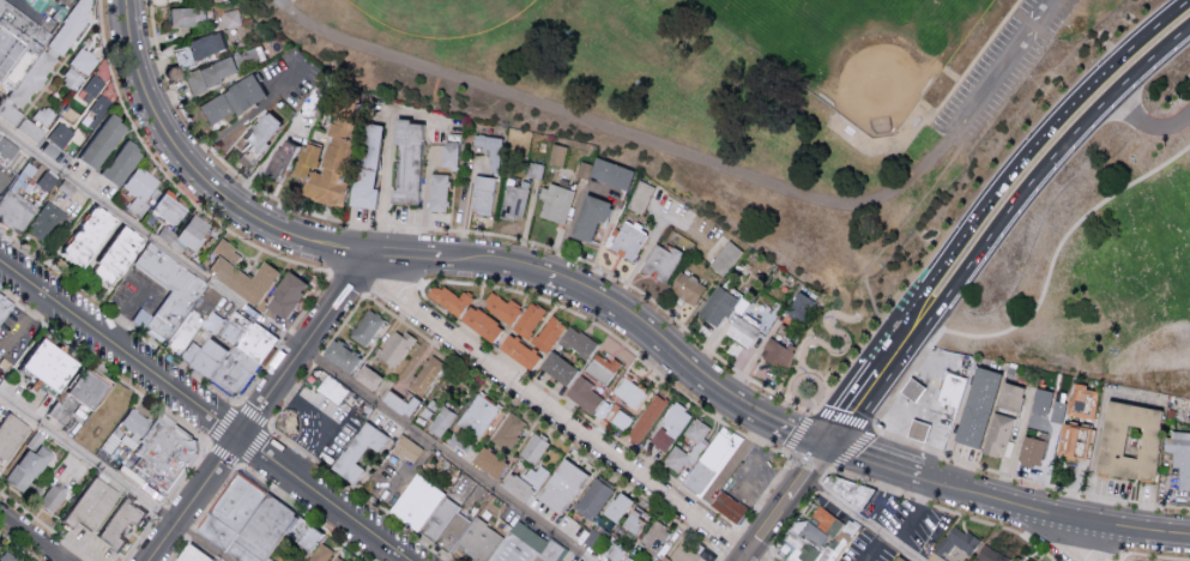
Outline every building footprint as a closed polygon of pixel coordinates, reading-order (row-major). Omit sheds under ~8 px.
[(11,91),(0,83),(0,0),(1,0),(50,36),(11,91)] [(165,27),(204,25),(204,6),(164,8),(165,27)] [(53,19),(60,24),(68,12),(61,7),(53,19)] [(241,25),(239,8),(221,11),(224,27),(241,25)] [(182,42),(184,49),(172,53),(176,66),(224,50),(218,30),(182,42)] [(67,66),(87,75),(96,57),(76,48),(67,66)] [(190,92),(236,73),(229,55),(183,74),(190,92)] [(73,90),(80,75),(66,69),(59,84),(73,90)] [(102,82),(89,74),(75,98),(88,105),(102,82)] [(196,104),(208,127),(263,96),(250,74),(196,104)] [(235,138),(254,156),(265,143),(262,140),(278,121),(263,107),(235,138)] [(338,204),(343,180),(335,178),(350,112),(331,108),(317,169),(312,168),(318,144),(298,139),(290,174),(302,177),(298,194),(338,204)] [(110,116),(119,122),(117,125),(125,131),(95,173),(78,162),(110,116)] [(398,142),(396,185),(390,184),(389,201),(419,202),(422,119),(391,118),(390,141),(398,142)] [(349,204),(373,206),(375,187),(371,187),(379,122),(359,120),(349,204)] [(45,139),(61,149),(71,133),(55,123),(45,139)] [(499,135),(472,134),(471,148),(488,149),(487,170),(498,170),(499,135)] [(293,143),(279,136),(264,165),(278,172),(293,143)] [(18,149),(0,137),(0,161),(7,166),(18,149)] [(456,140),(440,140),(439,165),(456,165),(456,140)] [(126,143),(134,149),(134,150),(137,152),(135,155),(140,158),(117,191),(98,177),(103,170),(105,171),(126,143)] [(625,189),(632,168),(593,155),(590,163),(579,159),(575,172),(625,189)] [(543,163),(529,159),(526,174),(540,177),(543,163)] [(135,196),(125,209),(139,219),(150,205),(144,200),(158,180),(137,164),(121,186),(135,196)] [(43,191),(55,179),(47,170),(34,182),(43,191)] [(447,172),(429,172),(428,210),(446,210),(447,172)] [(471,210),(489,212),(493,175),(474,174),(471,210)] [(74,188),(61,179),(55,188),(68,197),(74,188)] [(506,180),(499,212),(522,216),(528,185),(506,180)] [(538,215),(564,223),(574,189),(544,180),(539,197),(544,198),(538,215)] [(17,236),(0,224),(0,197),(7,187),(37,209),(17,236)] [(602,222),(609,200),(582,192),(569,234),(589,240),(596,220),(602,222)] [(185,207),(160,194),(151,211),(175,225),(185,207)] [(46,201),(68,217),(48,247),(25,231),(46,201)] [(92,204),(115,221),(79,269),(58,253),(92,204)] [(192,251),(211,226),(193,213),(174,238),(192,251)] [(608,248),(631,259),(645,229),(622,218),(608,248)] [(143,241),(107,289),(89,276),(97,264),(93,261),(121,224),(143,241)] [(254,303),(276,269),(261,259),(249,276),(232,265),(240,252),(221,239),(201,268),(254,303)] [(707,262),(721,275),(743,252),(729,239),(707,262)] [(177,326),(165,342),(144,325),(169,290),(150,276),(132,264),(147,242),(182,266),(197,276),(206,283),(189,308),(177,326)] [(665,283),(680,250),(670,245),(669,249),(653,242),(639,271),(665,283)] [(263,306),(284,317),(305,280),(283,269),(263,306)] [(668,291),(695,303),(704,282),(678,270),(668,291)] [(471,297),(461,289),(456,297),(433,280),(424,292),(456,316),(471,297)] [(697,313),(718,327),(737,297),(716,284),(697,313)] [(520,308),(490,289),(480,306),(510,324),(520,308)] [(802,321),(813,298),(795,289),(784,312),(802,321)] [(13,307),(0,325),(0,297),(13,307)] [(543,308),(527,299),(511,329),(528,338),(543,308)] [(490,341),(501,325),(467,302),(456,318),(490,341)] [(363,346),(384,320),(368,307),(347,333),(363,346)] [(210,324),(193,349),(185,361),(183,360),(170,349),(169,349),(164,344),(165,342),(177,326),(189,308),(210,324)] [(237,312),(255,325),(258,327),(255,330),(243,348),(217,384),(185,361),(193,349),(210,324),(217,314),(230,322),(237,312)] [(544,352),(565,325),(551,313),(529,341),(544,352)] [(748,345),(758,325),(734,314),(724,334),(748,345)] [(557,341),(587,358),(597,341),(568,324),(557,341)] [(244,398),(237,398),(217,384),(243,348),(255,330),(258,327),(284,343),(282,348),(256,382),(244,398)] [(377,357),(397,367),(410,339),(390,329),(377,357)] [(496,345),(528,369),(538,354),(507,331),(496,345)] [(792,349),(769,335),(757,354),(781,368),(792,349)] [(358,355),(330,336),(319,352),(347,371),(358,355)] [(83,372),(61,403),(38,386),(20,373),(36,350),(38,348),(42,342),(53,350),(83,372)] [(565,395),(601,418),(610,404),(590,391),(597,379),(605,384),(618,365),(594,349),(565,395)] [(565,383),(575,365),(548,350),(538,368),(565,383)] [(443,362),(427,351),(404,385),(419,396),(443,362)] [(380,375),(360,362),(351,375),(371,389),(380,375)] [(997,370),(971,364),(952,440),(978,446),(997,370)] [(960,415),(956,427),(931,418),(932,415),(948,372),(971,382),(960,415)] [(111,396),(96,417),(72,399),(86,374),(111,392),(113,393),(111,396)] [(923,384),(912,402),(896,390),(907,374),(923,384)] [(611,391),(632,407),(644,391),(623,375),(611,391)] [(350,394),(340,410),(330,403),(316,393),(326,376),(328,379),(350,394)] [(1023,386),(1001,380),(994,406),(1016,412),(1023,386)] [(417,399),(409,393),(404,400),(387,387),(379,397),(405,416),(417,399)] [(1050,388),(1035,387),(1032,410),(1048,412),(1050,388)] [(100,421),(104,413),(115,419),(125,400),(104,389),(90,416),(100,421)] [(498,408),(476,392),(450,427),(456,432),(450,440),(460,448),(469,436),(474,440),(498,408)] [(665,399),(653,392),(627,436),(640,443),(665,399)] [(1155,479),(1162,409),(1104,398),(1092,469),(1155,479)] [(1059,421),(1053,453),(1082,458),(1088,427),(1061,422),(1065,401),(1051,399),(1047,419),(1059,421)] [(661,423),(659,422),(649,440),(668,451),(692,411),(674,400),(661,423)] [(437,436),(453,412),(441,404),(424,427),(437,436)] [(295,409),(283,410),(285,434),(296,433),(295,409)] [(523,418),(505,410),(490,442),(508,451),(523,418)] [(1013,416),(991,410),(980,450),(1007,457),(1012,441),(1006,439),(1013,416)] [(23,426),(2,411),(0,414),(0,459),(23,426)] [(157,427),(145,444),(123,430),(129,422),(137,411),(151,422),(157,427)] [(926,422),(920,440),(904,434),(910,416),(926,422)] [(329,467),(354,483),(364,468),(353,462),(365,443),(375,450),(385,434),(361,418),(329,467)] [(1165,428),(1163,450),(1171,450),(1170,466),(1177,466),(1175,486),(1189,488),(1189,475),(1189,430),(1165,428)] [(42,435),(31,429),(1,481),(21,493),(45,451),(36,446),(42,435)] [(713,489),(703,502),(694,494),(688,490),(682,485),(693,471),(723,429),(745,442),(713,489)] [(519,455),(535,463),(546,439),(529,431),(519,455)] [(412,462),(421,445),(400,434),(391,451),(412,462)] [(1044,439),(1023,434),(1017,462),(1038,466),(1044,439)] [(494,476),(505,459),(479,444),(469,461),(494,476)] [(690,455),(676,444),(663,460),(677,471),(690,455)] [(534,495),(558,513),(586,474),(562,456),(534,495)] [(177,495),(175,499),(170,495),(138,471),(144,459),(181,487),(177,495)] [(548,470),(536,462),(526,477),(537,485),(548,470)] [(498,483),(522,502),(532,488),(508,469),(498,483)] [(112,490),(87,474),(62,511),(87,527),(112,490)] [(613,486),(594,474),(573,507),(591,519),(613,486)] [(447,496),(421,532),(392,511),(418,476),(447,496)] [(876,490),(862,512),(823,484),(828,477),(834,477),(876,490)] [(258,520),(231,557),(201,535),(232,494),(244,479),(258,488),(265,494),(273,500),(258,520)] [(51,513),(63,492),(47,483),(35,504),(51,513)] [(600,511),(615,521),(630,498),(615,489),(600,511)] [(750,513),(741,530),(712,509),(723,494),(750,513)] [(92,534),(113,548),(121,537),(115,533),(125,519),(131,524),(141,510),(118,495),(92,534)] [(457,513),(435,543),(421,532),(447,496),(461,507),(457,513)] [(303,520),(275,560),(236,560),(231,557),(258,520),(273,500),(303,520)] [(807,517),(834,536),(843,522),(817,503),(807,517)] [(632,533),(643,517),(628,508),(618,524),(632,533)] [(614,522),(597,511),(590,522),(606,533),(614,522)] [(449,554),(435,543),(457,513),(471,524),(449,554)] [(500,532),(471,517),(458,542),(487,558),(500,532)] [(331,539),(316,560),(290,542),(303,520),(331,539)] [(663,551),(673,530),(652,520),(636,554),(650,560),(669,560),(671,555),(663,551)] [(931,560),(949,560),(943,557),(953,542),(969,553),(979,540),(953,522),(927,558),(931,560)] [(839,554),(834,560),(787,560),(795,551),(796,549),(784,539),(791,530),(803,538),(803,531),(809,523),(830,537),(823,547),(826,549),(827,547),(839,554)] [(548,545),(536,560),(489,560),(511,531),(514,533),(520,525),(548,545)] [(563,546),(545,536),(530,560),(555,560),(563,546)] [(209,556),(183,540),(170,560),(205,560),(209,556)] [(607,540),(601,555),(616,560),(619,560),(624,548),(607,540)] [(332,549),(320,541),(305,560),(324,560),(332,549)] [(981,560),(1002,560),(1004,556),(980,545),(974,558),(981,560)] [(724,554),(719,560),(663,560),(664,560),(672,548),(682,554),(687,549),(694,554),(695,555),(699,547),(706,553),(709,547),(724,554)] [(21,560),(0,548),(0,549),(0,560),(21,560)]
